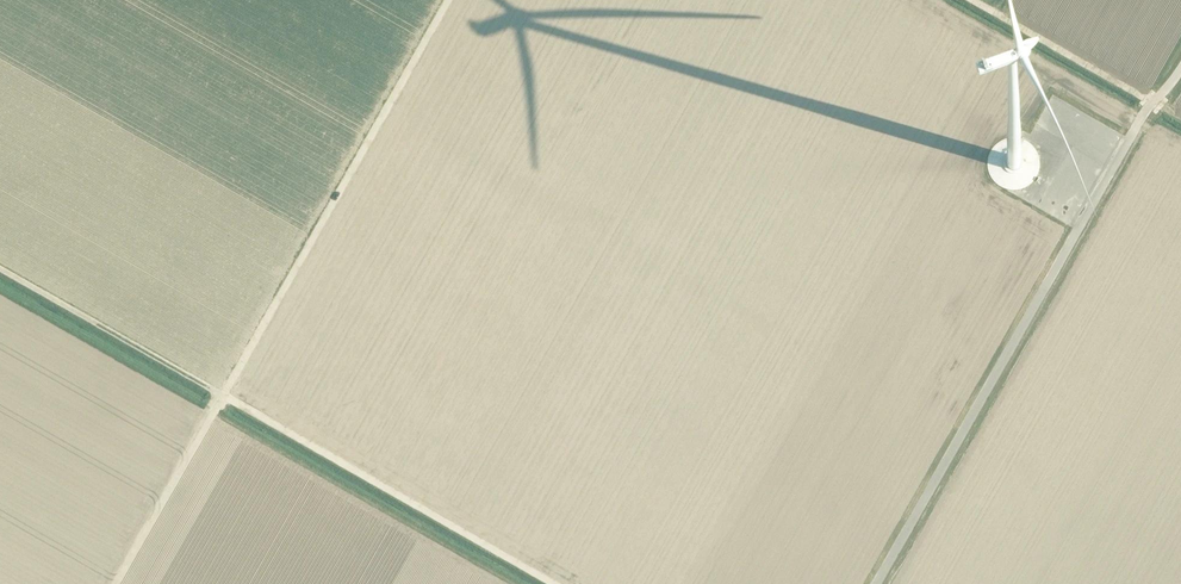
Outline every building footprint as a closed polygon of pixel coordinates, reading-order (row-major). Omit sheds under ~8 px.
[(1020,164),(1020,163),(1020,162),(1020,161),(1019,160),(1019,159),(1018,158),(1017,157),(1016,157),(1015,156),(1014,156),(1013,156),(1012,156),(1011,156),(1010,157),(1009,157),(1008,158),(1007,159),(1006,160),(1006,161),(1006,162),(1006,163),(1006,164),(1006,165),(1007,167),(1008,168),(1009,169),(1010,170),(1011,170),(1012,170),(1013,170),(1014,170),(1015,170),(1016,170),(1017,169),(1018,168),(1019,167),(1020,165),(1020,164)]
